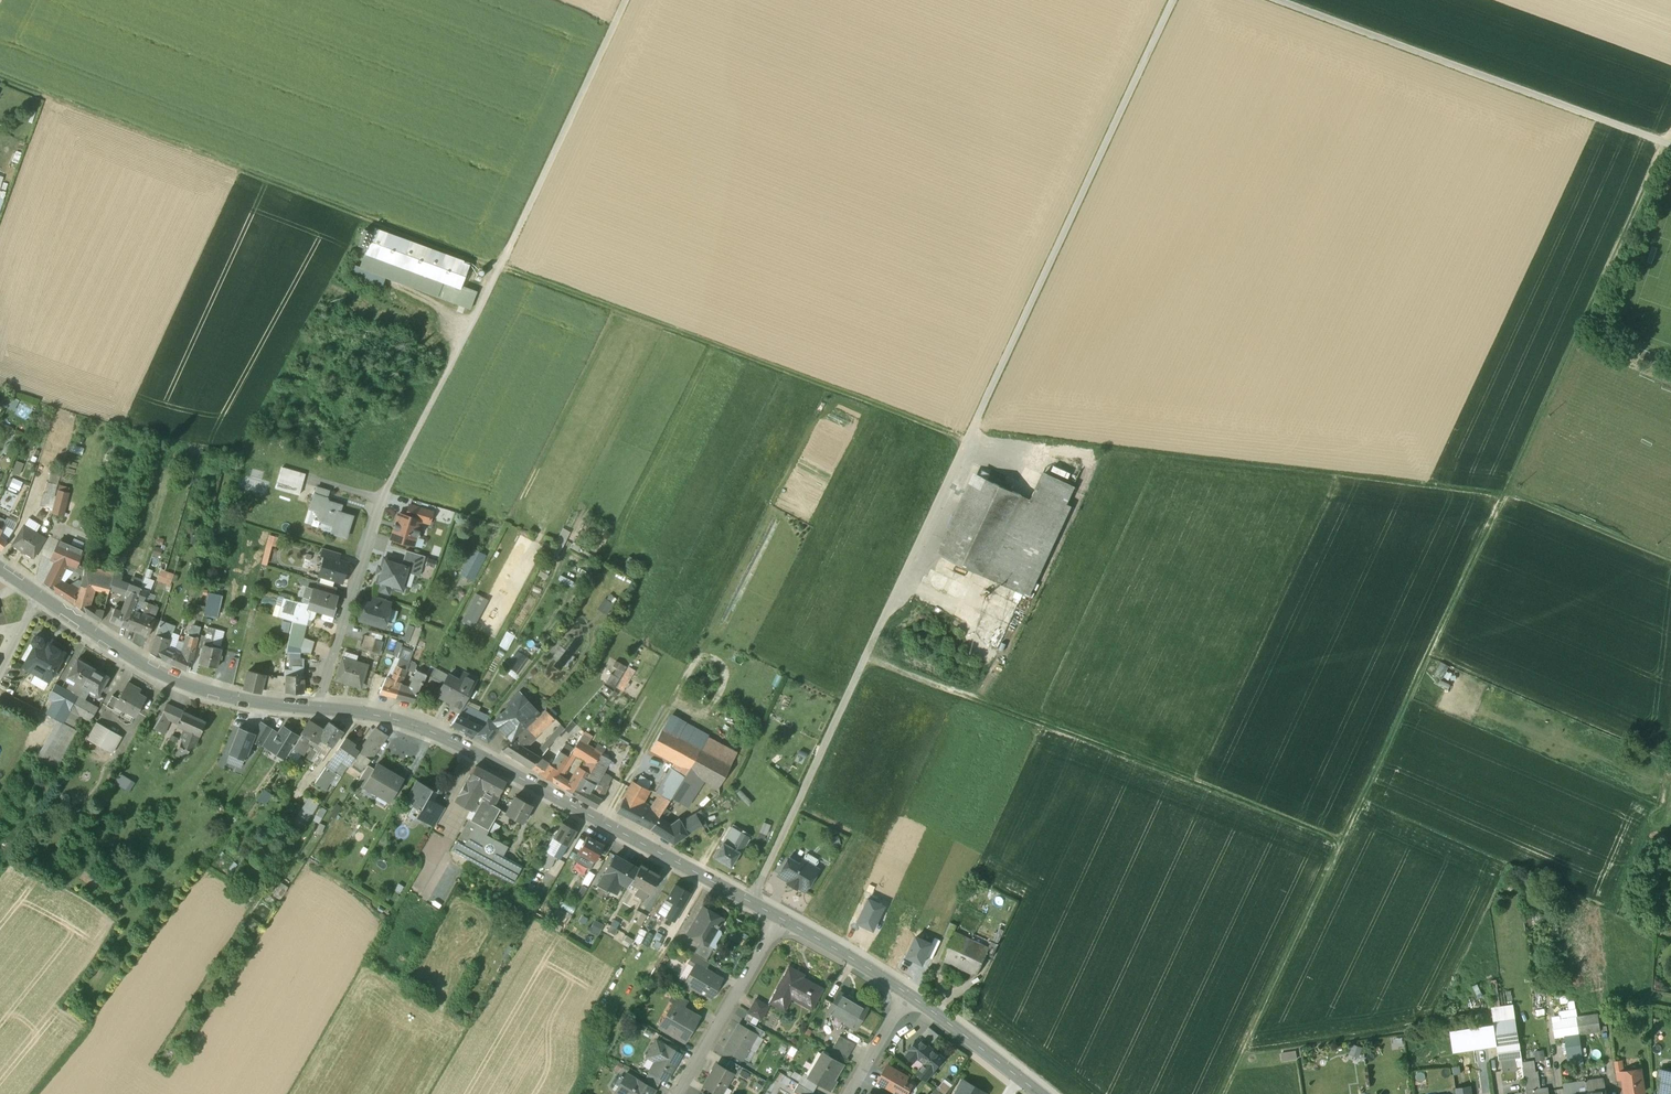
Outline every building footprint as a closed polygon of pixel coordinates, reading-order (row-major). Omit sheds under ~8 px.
[(469,265),(374,230),(366,251),(461,287),(469,265)] [(461,287),(366,251),(360,266),(471,308),(477,293),(461,287)] [(305,475),(281,468),(276,485),(273,484),(272,488),(299,495),(305,475)] [(53,474),(50,473),(48,482),(57,484),(58,484),(60,476),(53,474)] [(1072,488),(1042,474),(1035,489),(1045,494),(1065,503),(1072,488)] [(997,483),(980,475),(977,481),(975,486),(971,496),(988,504),(997,483)] [(12,478),(10,486),(20,489),(23,481),(12,478)] [(48,482),(45,493),(43,493),(40,505),(52,508),(55,496),(54,496),(57,484),(48,482)] [(1012,490),(997,483),(988,504),(971,496),(943,556),(983,575),(1018,499),(1010,495),(1012,490)] [(328,491),(317,487),(310,508),(319,511),(318,514),(319,517),(320,520),(322,522),(334,525),(331,533),(346,537),(352,516),(339,512),(341,505),(328,501),(326,498),(328,491)] [(1045,494),(1035,489),(1030,499),(1025,510),(1036,515),(1045,494)] [(69,493),(58,490),(52,512),(63,515),(69,493)] [(1021,494),(1012,490),(1010,495),(1018,499),(1021,494)] [(1030,499),(1021,494),(1018,499),(983,575),(1017,591),(1023,594),(1065,503),(1045,494),(1036,515),(1025,510),(1030,499)] [(432,512),(409,505),(406,516),(420,520),(420,521),(429,523),(432,512)] [(406,516),(399,514),(396,523),(395,522),(393,530),(394,530),(391,539),(412,545),(415,537),(419,538),(422,530),(417,528),(420,521),(420,520),(406,516)] [(40,525),(29,518),(24,525),(36,532),(40,525)] [(24,525),(12,545),(33,558),(45,538),(36,532),(24,525)] [(267,533),(263,563),(269,564),(272,544),(277,545),(278,535),(267,533)] [(84,543),(74,539),(71,546),(81,550),(84,543)] [(71,546),(59,541),(51,559),(56,561),(65,565),(67,562),(76,566),(83,551),(81,550),(71,546)] [(461,574),(475,581),(487,554),(473,547),(461,574)] [(340,553),(322,548),(320,556),(324,558),(325,557),(338,561),(340,553)] [(425,556),(406,550),(402,563),(410,565),(408,573),(419,576),(425,556)] [(338,561),(325,557),(324,558),(319,575),(342,582),(347,563),(338,561)] [(402,563),(384,557),(376,583),(381,584),(379,591),(389,594),(391,587),(403,591),(408,573),(410,565),(402,563)] [(462,562),(452,558),(450,565),(459,569),(462,562)] [(65,565),(56,561),(44,584),(57,592),(63,583),(58,580),(66,565),(65,565)] [(83,579),(80,588),(93,588),(95,584),(110,588),(114,574),(85,565),(83,579)] [(160,568),(156,580),(170,584),(174,573),(160,568)] [(110,588),(118,591),(121,582),(119,581),(121,576),(114,574),(110,588)] [(140,589),(121,582),(118,591),(128,595),(137,598),(140,589)] [(336,587),(318,582),(316,589),(334,595),(336,587)] [(72,585),(69,587),(64,597),(74,603),(79,588),(72,585)] [(74,606),(85,613),(93,588),(80,588),(74,606)] [(316,589),(313,588),(307,608),(316,611),(333,616),(335,607),(334,607),(337,596),(334,595),(316,589)] [(1023,594),(1017,591),(1014,597),(1020,600),(1023,594)] [(222,595),(209,592),(204,613),(217,616),(222,595)] [(461,620),(475,628),(490,599),(475,592),(461,620)] [(137,598),(128,595),(126,600),(135,604),(137,598)] [(391,602),(372,596),(370,603),(386,608),(386,609),(389,610),(391,602)] [(297,602),(286,598),(280,618),(292,621),(297,602)] [(126,600),(120,615),(115,613),(112,621),(126,627),(133,609),(135,604),(126,600)] [(148,603),(142,600),(138,611),(144,613),(148,603)] [(614,606),(604,600),(598,609),(607,616),(614,606)] [(370,603),(365,601),(359,619),(381,626),(384,625),(386,620),(384,617),(383,617),(386,609),(386,608),(370,603)] [(307,604),(297,602),(292,621),(290,634),(303,637),(304,637),(306,625),(310,626),(310,625),(311,621),(311,620),(308,620),(309,611),(306,610),(306,608),(307,604)] [(99,609),(96,609),(93,617),(100,622),(103,614),(106,604),(101,603),(99,609)] [(96,609),(88,605),(85,613),(93,617),(96,609)] [(307,608),(306,608),(306,610),(309,611),(308,620),(311,620),(311,621),(314,617),(316,611),(307,608)] [(138,611),(133,609),(126,627),(137,631),(144,613),(138,611)] [(144,613),(137,631),(147,636),(155,618),(144,613)] [(175,626),(160,620),(156,634),(169,640),(175,626)] [(206,632),(203,646),(211,647),(215,629),(208,627),(206,632)] [(421,629),(414,627),(409,643),(415,646),(421,629)] [(383,634),(371,630),(369,636),(381,640),(383,634)] [(206,632),(200,631),(199,634),(198,638),(196,647),(202,648),(203,646),(206,632)] [(506,631),(499,646),(507,650),(514,635),(506,631)] [(169,640),(156,634),(153,643),(166,648),(169,640)] [(303,637),(290,634),(288,644),(300,647),(303,637)] [(49,648),(42,644),(43,642),(41,638),(38,636),(34,637),(31,641),(33,645),(34,646),(22,666),(36,674),(38,670),(51,678),(65,653),(51,645),(49,648)] [(189,636),(183,656),(190,660),(192,661),(196,647),(198,638),(189,636)] [(398,642),(393,656),(398,657),(403,644),(398,642)] [(166,648),(153,643),(150,653),(162,659),(166,648)] [(211,647),(203,646),(202,648),(199,664),(216,668),(221,650),(211,647)] [(183,656),(166,648),(162,659),(186,670),(190,660),(183,656)] [(358,655),(345,651),(343,658),(356,662),(358,655)] [(507,665),(518,675),(531,661),(520,651),(507,665)] [(300,658),(290,658),(289,667),(301,667),(304,667),(304,658),(300,658)] [(356,662),(343,658),(336,680),(360,687),(367,665),(356,662)] [(409,662),(400,658),(390,679),(386,677),(379,693),(395,697),(399,688),(407,670),(406,670),(409,662)] [(92,668),(77,659),(67,676),(75,681),(83,685),(92,668)] [(427,669),(416,665),(413,674),(414,675),(412,679),(420,683),(427,669)] [(301,667),(289,667),(289,669),(284,669),(284,679),(286,679),(286,680),(286,692),(304,692),(304,676),(300,676),(301,667)] [(629,667),(616,688),(623,692),(635,671),(629,667)] [(108,677),(92,668),(83,685),(90,689),(99,694),(108,677)] [(615,669),(607,683),(613,687),(622,672),(615,669)] [(1455,673),(1446,669),(1440,682),(1449,686),(1455,673)] [(265,675),(248,671),(244,688),(261,692),(261,689),(265,675)] [(459,681),(448,675),(437,695),(452,704),(450,706),(460,712),(477,680),(464,673),(459,681)] [(278,678),(265,675),(261,689),(277,691),(278,678)] [(420,683),(412,679),(407,690),(399,688),(395,697),(412,700),(420,683)] [(140,689),(128,682),(119,698),(115,704),(116,704),(135,715),(145,698),(138,693),(140,689)] [(55,684),(48,697),(54,700),(60,690),(61,687),(55,684)] [(24,690),(14,685),(10,693),(20,698),(24,690)] [(90,689),(83,685),(75,699),(82,703),(84,700),(90,689)] [(75,699),(60,690),(54,700),(46,713),(52,717),(58,721),(62,723),(62,722),(75,699)] [(510,706),(493,722),(499,728),(511,741),(526,728),(540,715),(519,693),(507,703),(510,706)] [(113,694),(107,705),(113,709),(116,704),(115,704),(119,698),(113,694)] [(82,703),(75,699),(62,722),(71,728),(71,727),(79,714),(84,718),(92,704),(84,700),(82,703)] [(98,708),(92,704),(84,718),(90,721),(98,708)] [(174,708),(166,704),(161,715),(170,720),(174,708)] [(205,722),(174,708),(170,720),(187,727),(186,729),(198,735),(199,736),(205,722)] [(540,715),(526,728),(535,736),(555,718),(545,710),(540,715)] [(161,715),(153,728),(158,731),(158,730),(164,733),(170,720),(161,715)] [(481,727),(457,716),(451,725),(474,736),(481,727)] [(737,753),(669,717),(661,729),(651,749),(674,762),(686,768),(688,770),(704,779),(719,787),(737,753)] [(493,722),(487,720),(486,720),(481,727),(474,736),(488,743),(499,728),(493,722)] [(71,728),(62,722),(62,723),(58,721),(36,759),(55,769),(77,731),(71,727),(71,728)] [(299,737),(293,747),(302,753),(313,736),(318,728),(308,721),(299,737)] [(121,736),(97,722),(88,740),(111,753),(121,736)] [(272,729),(261,722),(254,733),(255,734),(252,742),(262,746),(272,729)] [(329,722),(318,739),(320,739),(331,747),(342,731),(329,722)] [(561,725),(541,747),(545,751),(548,747),(554,740),(555,740),(565,729),(561,725)] [(254,733),(239,727),(228,754),(245,760),(252,742),(255,734),(254,733)] [(299,737),(283,727),(279,733),(269,748),(270,749),(286,758),(293,747),(299,737)] [(511,741),(502,750),(512,757),(523,748),(535,736),(526,728),(511,741)] [(198,735),(186,729),(183,737),(184,737),(182,741),(180,747),(188,751),(194,743),(194,742),(195,742),(198,735)] [(272,729),(262,746),(269,750),(270,749),(269,748),(279,733),(272,729)] [(377,729),(360,753),(370,759),(370,760),(387,735),(377,729)] [(591,738),(584,733),(579,740),(587,745),(591,738)] [(331,747),(320,739),(313,749),(317,752),(315,754),(323,759),(331,747)] [(563,747),(555,740),(554,740),(548,747),(557,755),(560,752),(563,747)] [(579,740),(571,752),(575,754),(586,761),(587,761),(595,766),(601,756),(601,755),(594,750),(587,745),(579,740)] [(343,741),(334,755),(346,764),(356,750),(349,746),(350,745),(346,742),(345,743),(343,741)] [(605,749),(598,744),(594,750),(601,755),(605,749)] [(180,747),(175,755),(182,759),(188,751),(180,747)] [(520,762),(530,752),(523,748),(512,757),(520,762)] [(313,749),(307,758),(311,761),(315,754),(317,752),(313,749)] [(530,752),(520,762),(531,768),(539,758),(530,752)] [(568,757),(560,752),(557,755),(555,758),(564,764),(566,761),(566,760),(568,757)] [(370,759),(360,753),(356,759),(366,765),(370,759)] [(323,759),(315,754),(311,761),(318,766),(323,759)] [(346,764),(334,755),(329,761),(333,764),(329,769),(339,775),(346,764)] [(604,774),(611,761),(601,756),(595,766),(589,775),(586,780),(597,786),(604,774)] [(551,766),(539,758),(531,768),(544,777),(551,766)] [(564,764),(555,758),(551,766),(544,777),(552,782),(556,776),(561,769),(564,764)] [(366,765),(356,759),(353,763),(363,770),(366,765)] [(587,761),(586,761),(582,770),(589,775),(595,766),(587,761)] [(686,768),(674,762),(671,767),(684,776),(688,770),(686,768)] [(374,769),(363,786),(364,787),(365,784),(377,791),(376,794),(390,772),(377,764),(374,769)] [(368,765),(357,782),(363,786),(374,769),(368,765)] [(506,783),(475,766),(468,779),(475,783),(499,795),(506,783)] [(684,776),(671,767),(656,792),(660,794),(669,800),(670,797),(684,776)] [(582,770),(579,768),(570,782),(565,790),(576,797),(586,780),(589,775),(582,770)] [(704,779),(688,770),(684,776),(670,797),(686,807),(687,806),(704,779)] [(403,779),(390,772),(376,794),(377,794),(378,792),(390,799),(389,801),(390,801),(403,779)] [(612,778),(604,774),(597,786),(593,795),(600,800),(612,778)] [(127,791),(133,781),(124,775),(118,785),(127,791)] [(561,779),(556,776),(552,782),(558,785),(561,779)] [(639,782),(649,785),(651,780),(641,777),(639,782)] [(468,779),(456,800),(472,810),(476,801),(475,800),(469,797),(472,790),(475,783),(468,779)] [(565,790),(570,782),(561,779),(558,785),(565,790)] [(586,780),(576,797),(596,808),(600,800),(588,793),(593,783),(586,780)] [(431,789),(417,781),(409,795),(412,797),(409,803),(413,805),(413,806),(416,808),(415,810),(418,812),(415,816),(426,822),(437,803),(427,797),(431,789)] [(649,790),(632,781),(622,799),(640,808),(649,790)] [(499,795),(475,783),(472,790),(478,794),(484,797),(482,799),(493,806),(499,795)] [(478,794),(472,790),(469,797),(475,800),(478,794)] [(317,795),(310,791),(307,796),(314,800),(317,795)] [(484,797),(478,794),(475,800),(476,801),(477,801),(472,810),(475,812),(482,799),(484,797)] [(660,794),(646,815),(643,825),(650,828),(656,819),(664,808),(669,800),(660,794)] [(531,806),(515,797),(506,813),(522,822),(531,806)] [(493,806),(482,799),(475,812),(471,820),(488,830),(500,809),(493,806)] [(640,808),(622,799),(616,811),(643,825),(646,815),(640,811),(640,808)] [(437,803),(426,822),(433,826),(444,807),(437,803)] [(325,811),(315,804),(304,821),(314,827),(325,811)] [(668,811),(664,808),(656,819),(661,822),(668,811)] [(693,814),(680,822),(682,825),(686,834),(687,834),(701,825),(693,814)] [(656,819),(650,828),(654,831),(661,822),(656,819)] [(488,830),(471,820),(467,821),(451,850),(471,860),(485,834),(488,830)] [(670,828),(660,835),(673,843),(686,834),(682,825),(679,820),(670,828)] [(660,835),(670,828),(661,822),(654,831),(660,835)] [(765,838),(770,824),(765,822),(759,836),(765,838)] [(576,830),(562,823),(554,838),(561,842),(567,846),(576,830)] [(748,837),(732,827),(728,833),(729,833),(745,842),(748,837)] [(745,842),(729,833),(723,843),(739,852),(745,842)] [(507,846),(485,834),(471,860),(513,883),(522,867),(502,856),(507,846)] [(603,845),(587,836),(578,852),(594,861),(603,845)] [(561,842),(554,856),(560,859),(567,846),(561,842)] [(723,843),(723,842),(714,857),(730,867),(739,852),(723,843)] [(817,859),(808,853),(805,854),(802,859),(815,867),(818,862),(817,859)] [(615,856),(599,883),(610,890),(612,886),(618,889),(622,883),(627,886),(630,882),(638,869),(615,856)] [(798,865),(787,858),(777,875),(788,881),(798,865)] [(788,881),(787,883),(796,888),(797,886),(805,891),(818,869),(815,867),(802,859),(798,865),(788,881)] [(659,876),(640,865),(638,869),(630,882),(639,887),(648,893),(649,893),(659,876)] [(690,893),(675,884),(667,900),(674,904),(681,908),(690,893)] [(648,893),(639,887),(634,894),(644,900),(648,893)] [(856,923),(872,931),(883,906),(867,899),(856,923)] [(681,908),(674,904),(666,918),(673,922),(681,908)] [(722,919),(702,907),(687,934),(700,941),(707,945),(722,919)] [(641,913),(635,923),(641,926),(647,916),(641,913)] [(594,919),(588,931),(598,935),(603,924),(594,919)] [(661,921),(657,927),(667,933),(670,926),(661,921)] [(957,926),(950,922),(944,935),(950,938),(953,932),(954,932),(957,926)] [(661,941),(664,936),(657,932),(654,937),(661,941)] [(954,932),(953,932),(950,938),(941,958),(977,975),(986,954),(989,949),(988,948),(954,932)] [(916,937),(907,956),(922,963),(926,956),(932,944),(916,937)] [(932,944),(926,956),(932,959),(941,941),(935,938),(932,944)] [(700,941),(693,953),(706,961),(713,948),(707,945),(700,941)] [(998,945),(991,942),(988,948),(989,949),(986,954),(992,957),(998,945)] [(706,961),(693,953),(688,963),(695,968),(697,964),(705,969),(709,962),(706,961)] [(705,969),(697,964),(695,968),(685,985),(708,999),(715,986),(717,987),(721,981),(712,976),(713,974),(705,969)] [(803,975),(788,967),(769,1002),(784,1010),(788,1002),(785,1000),(789,993),(813,1006),(822,989),(801,977),(803,975)] [(1496,980),(1491,980),(1495,1007),(1500,1006),(1496,980)] [(867,1008),(839,992),(831,1005),(835,1007),(830,1015),(854,1029),(867,1008)] [(687,1000),(674,993),(669,1001),(673,1003),(682,1008),(687,1000)] [(768,1006),(755,999),(748,1013),(753,1016),(761,1020),(768,1006)] [(682,1008),(673,1003),(668,1012),(670,1014),(662,1028),(684,1041),(698,1017),(682,1008)] [(1495,1007),(1491,1008),(1493,1022),(1515,1019),(1512,1005),(1500,1006),(1495,1007)] [(753,1016),(748,1013),(744,1020),(749,1022),(753,1016)] [(1598,1014),(1576,1017),(1579,1035),(1600,1032),(1598,1014)] [(1455,1017),(1440,1019),(1441,1027),(1456,1025),(1455,1017)] [(1576,1017),(1552,1021),(1554,1038),(1565,1037),(1579,1035),(1576,1017)] [(1515,1019),(1493,1022),(1497,1046),(1499,1060),(1501,1059),(1515,1057),(1516,1060),(1521,1059),(1519,1043),(1518,1043),(1515,1019)] [(737,1023),(735,1022),(732,1030),(726,1027),(718,1043),(725,1046),(737,1023)] [(764,1031),(747,1022),(744,1027),(756,1035),(756,1036),(760,1038),(764,1031)] [(744,1027),(738,1024),(724,1049),(742,1060),(756,1036),(756,1035),(744,1027)] [(1579,1035),(1565,1037),(1566,1043),(1563,1044),(1564,1053),(1567,1052),(1568,1056),(1582,1054),(1579,1035)] [(855,1044),(839,1036),(831,1050),(846,1058),(855,1044)] [(1402,1037),(1391,1038),(1392,1047),(1403,1047),(1402,1037)] [(944,1058),(919,1038),(916,1041),(913,1042),(912,1044),(912,1047),(909,1050),(910,1051),(917,1057),(925,1063),(917,1073),(926,1080),(944,1058)] [(680,1054),(656,1040),(650,1050),(658,1055),(649,1071),(662,1078),(666,1080),(680,1054)] [(1350,1056),(1360,1058),(1363,1046),(1353,1044),(1350,1056)] [(1282,1060),(1298,1058),(1296,1050),(1281,1052),(1282,1060)] [(1544,1050),(1535,1050),(1535,1059),(1545,1059),(1544,1050)] [(910,1051),(906,1055),(914,1061),(917,1057),(910,1051)] [(824,1055),(811,1077),(808,1076),(807,1077),(818,1083),(831,1090),(836,1081),(834,1079),(842,1065),(821,1053),(821,1054),(824,1055)] [(1582,1054),(1568,1056),(1569,1066),(1583,1063),(1582,1054)] [(1515,1057),(1501,1059),(1503,1072),(1516,1071),(1517,1071),(1517,1067),(1516,1060),(1515,1057)] [(742,1067),(730,1060),(725,1069),(732,1074),(737,1077),(742,1067)] [(1622,1060),(1614,1061),(1616,1081),(1623,1080),(1622,1072),(1623,1071),(1622,1060)] [(1522,1063),(1522,1066),(1524,1079),(1526,1092),(1526,1093),(1549,1093),(1548,1088),(1538,1089),(1534,1061),(1522,1063)] [(714,1067),(703,1086),(718,1093),(721,1093),(725,1087),(732,1074),(725,1069),(719,1066),(718,1069),(714,1067)] [(888,1066),(879,1082),(900,1093),(905,1093),(910,1086),(904,1082),(907,1077),(888,1066)] [(1522,1066),(1517,1067),(1517,1071),(1516,1071),(1517,1080),(1524,1079),(1522,1066)] [(1622,1072),(1623,1080),(1626,1093),(1633,1093),(1644,1092),(1640,1069),(1623,1071),(1622,1072)] [(1664,1070),(1661,1092),(1670,1093),(1670,1071),(1664,1070)] [(662,1078),(649,1071),(646,1077),(658,1084),(662,1078)] [(626,1073),(616,1090),(623,1093),(649,1093),(652,1089),(626,1073)] [(808,1076),(804,1073),(798,1084),(813,1092),(818,1083),(807,1077),(808,1076)] [(944,1080),(937,1089),(944,1093),(945,1093),(952,1085),(944,1080)] [(955,1093),(982,1093),(984,1091),(972,1084),(971,1084),(964,1080),(955,1093)] [(1563,1084),(1565,1093),(1579,1093),(1587,1093),(1585,1081),(1563,1084)] [(798,1084),(793,1091),(798,1093),(812,1093),(813,1092),(798,1084)]
